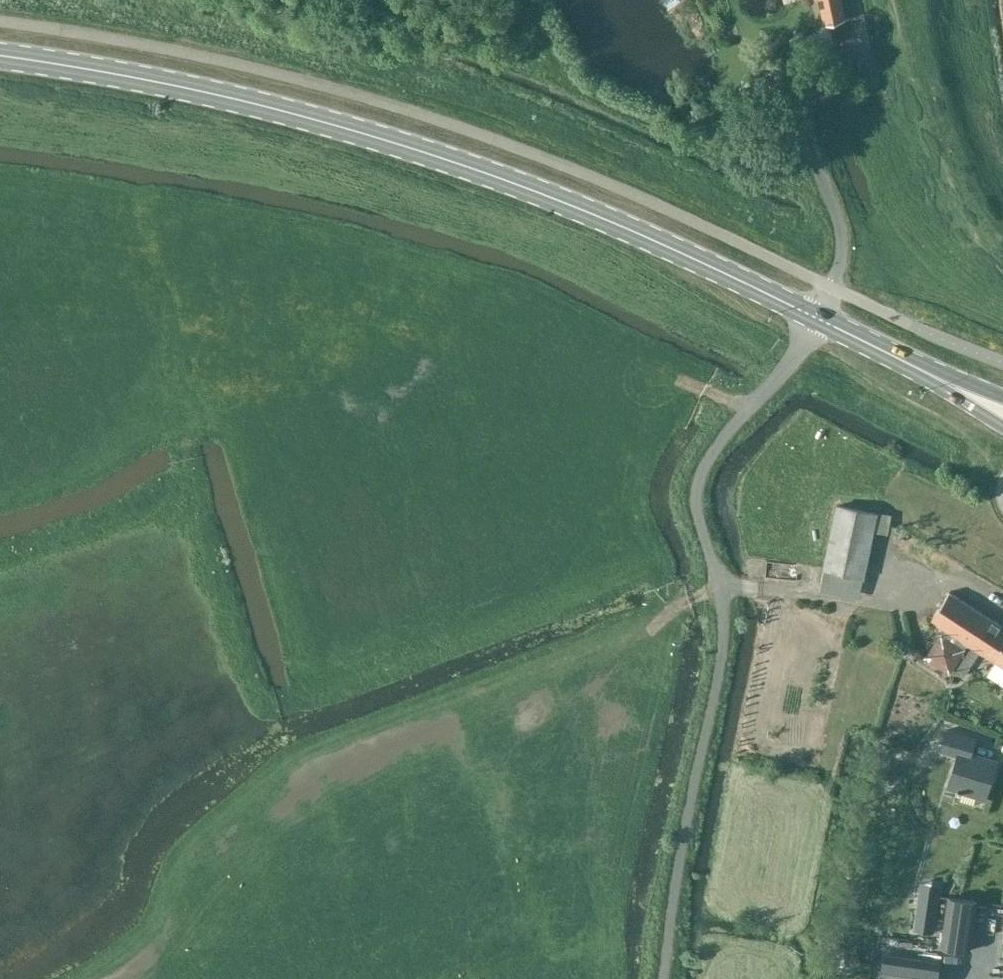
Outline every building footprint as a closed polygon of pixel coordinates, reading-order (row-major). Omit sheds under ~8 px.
[(825,24),(844,19),(841,0),(819,0),(825,24)] [(864,579),(874,532),(878,512),(836,504),(823,569),(864,579)] [(878,512),(874,532),(888,534),(892,515),(878,512)] [(950,591),(930,620),(1002,667),(1002,626),(950,591)] [(949,673),(965,648),(940,632),(924,657),(949,673)] [(956,754),(947,785),(958,788),(957,790),(961,792),(962,790),(986,797),(998,760),(971,752),(976,738),(947,729),(941,749),(956,754)] [(940,884),(919,881),(912,930),(933,933),(940,884)] [(978,900),(948,897),(941,947),(970,951),(978,900)] [(940,962),(883,954),(880,978),(938,978),(940,962)] [(941,969),(940,978),(983,978),(983,972),(941,969)]
